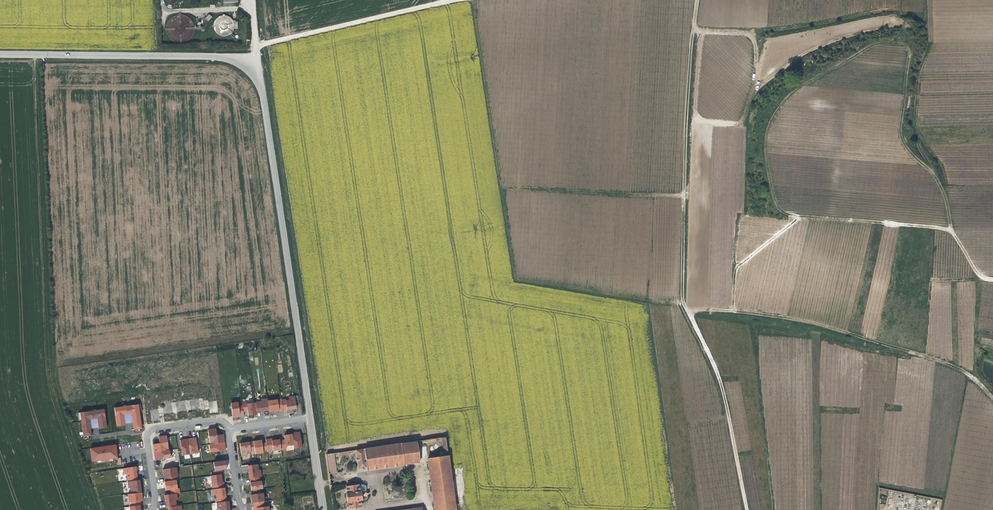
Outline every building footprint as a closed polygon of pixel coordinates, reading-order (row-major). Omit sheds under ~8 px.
[(188,17),(183,15),(178,15),(174,16),(170,19),(167,23),(166,28),(167,33),(169,37),(172,41),(177,43),(182,43),(186,42),(190,39),(193,35),(194,30),(193,25),(191,21),(188,17)] [(236,29),(238,28),(238,22),(235,22),(235,20),(231,20),(231,17),(227,16),(222,15),(217,18),(214,22),(214,29),(217,34),(221,36),(228,36),(231,34),(232,37),(235,35),(233,31),(236,29)] [(286,398),(282,399),(283,410),(290,409),(297,408),(295,395),(289,396),(289,400),(286,400),(286,398)] [(268,401),(268,399),(262,399),(262,401),(256,402),(256,403),(257,412),(262,411),(270,410),(268,401)] [(282,399),(268,401),(270,410),(270,411),(276,410),(279,409),(279,411),(283,410),(282,399)] [(241,416),(244,416),(244,411),(243,405),(239,405),(238,402),(231,403),(233,416),(236,416),(236,417),(241,416)] [(247,402),(243,402),(243,405),(244,411),(248,411),(249,415),(253,415),(257,414),(257,412),(256,403),(247,405),(247,402)] [(132,414),(133,421),(134,429),(142,428),(139,404),(115,408),(117,424),(125,423),(124,415),(132,414)] [(152,421),(161,420),(159,408),(150,410),(152,421)] [(92,435),(91,427),(90,420),(98,418),(99,426),(107,425),(105,409),(81,412),(84,437),(92,435)] [(129,422),(133,421),(132,414),(124,415),(125,423),(129,422)] [(90,420),(91,427),(99,426),(98,418),(90,420)] [(216,428),(209,429),(211,444),(225,442),(224,434),(217,435),(217,431),(216,428)] [(296,432),(292,432),(293,433),(294,445),(295,448),(302,447),(300,431),(296,432)] [(294,445),(293,433),(285,435),(285,439),(280,440),(282,449),(287,449),(287,446),(294,445)] [(169,450),(167,435),(159,436),(160,443),(154,444),(154,448),(155,452),(169,450)] [(194,438),(189,438),(191,454),(199,453),(197,437),(194,438)] [(191,454),(189,438),(184,439),(181,439),(183,455),(191,454)] [(280,440),(280,439),(275,439),(272,440),(272,438),(266,439),(267,442),(268,449),(268,451),(282,449),(280,440)] [(258,440),(254,441),(256,452),(256,454),(264,453),(263,450),(268,449),(267,442),(262,443),(262,440),(258,440)] [(256,452),(254,441),(249,441),(240,443),(242,456),(248,455),(248,452),(251,451),(251,453),(256,452)] [(403,443),(406,465),(421,462),(418,441),(403,443)] [(457,509),(447,441),(444,441),(446,457),(429,459),(436,509),(450,509),(457,509)] [(211,444),(210,444),(211,452),(226,450),(226,446),(225,442),(211,444)] [(403,443),(357,449),(359,469),(368,468),(368,470),(406,465),(403,443)] [(104,461),(106,461),(107,461),(107,459),(118,458),(116,445),(105,446),(106,453),(105,453),(103,453),(102,447),(91,448),(93,461),(104,460),(104,461)] [(170,450),(169,450),(155,452),(155,457),(156,460),(171,458),(170,450)] [(333,453),(328,454),(330,473),(336,472),(333,453)] [(214,461),(215,471),(227,470),(226,460),(214,461)] [(260,463),(248,465),(249,471),(250,478),(252,477),(261,476),(263,476),(262,470),(260,470),(260,463)] [(143,501),(140,479),(138,479),(136,466),(122,468),(123,474),(127,474),(129,494),(130,509),(144,509),(143,501)] [(168,509),(182,509),(182,505),(178,505),(176,494),(179,493),(177,479),(178,478),(177,467),(162,469),(166,491),(169,490),(170,494),(164,495),(166,507),(167,507),(168,509)] [(223,474),(211,475),(216,509),(229,509),(223,474)] [(251,484),(252,490),(254,490),(262,489),(264,488),(263,480),(262,480),(261,476),(252,477),(253,481),(253,484),(251,484)] [(364,484),(347,486),(348,493),(347,493),(347,498),(348,501),(349,501),(350,507),(363,506),(362,499),(363,499),(361,491),(365,490),(367,489),(366,485),(364,484)] [(262,493),(262,489),(254,490),(254,494),(251,494),(251,499),(252,503),(256,502),(265,501),(266,501),(265,493),(262,493)] [(270,506),(266,506),(265,501),(256,502),(257,507),(255,508),(255,509),(270,509),(270,506)]
